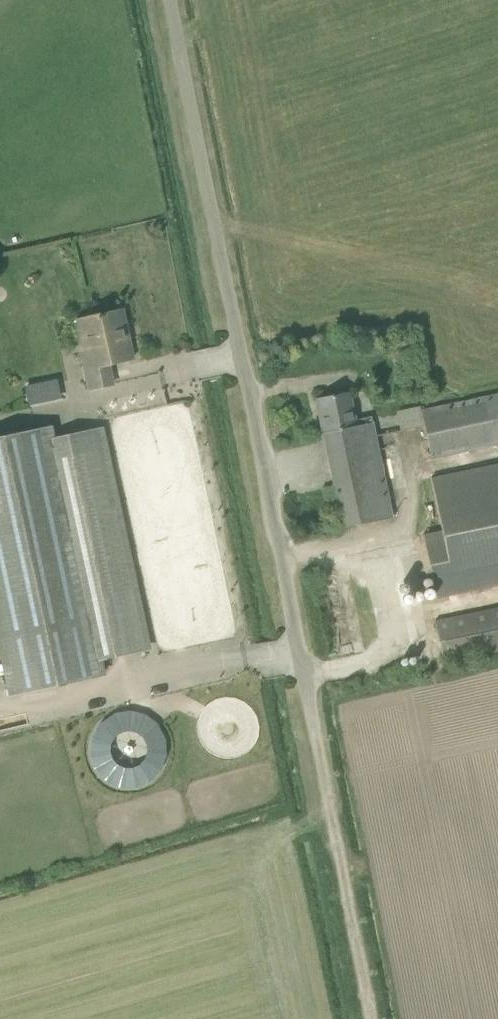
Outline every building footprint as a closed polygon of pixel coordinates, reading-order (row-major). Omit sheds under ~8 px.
[(122,310),(103,314),(89,317),(95,349),(80,352),(88,388),(113,383),(108,363),(133,358),(122,310)] [(450,332),(461,384),(441,388),(454,452),(497,443),(497,321),(450,332)] [(49,399),(45,380),(25,384),(29,403),(49,399)] [(349,392),(316,399),(323,434),(373,424),(371,416),(355,419),(349,392)] [(392,517),(373,424),(323,434),(342,528),(392,517)] [(99,428),(50,439),(48,427),(0,437),(0,636),(13,694),(101,675),(98,660),(146,649),(129,569),(122,571),(119,557),(127,556),(99,428)] [(431,477),(442,530),(422,534),(435,598),(497,585),(497,464),(431,477)] [(497,649),(497,607),(435,620),(443,661),(497,649)] [(95,713),(91,783),(156,787),(160,716),(95,713)]
